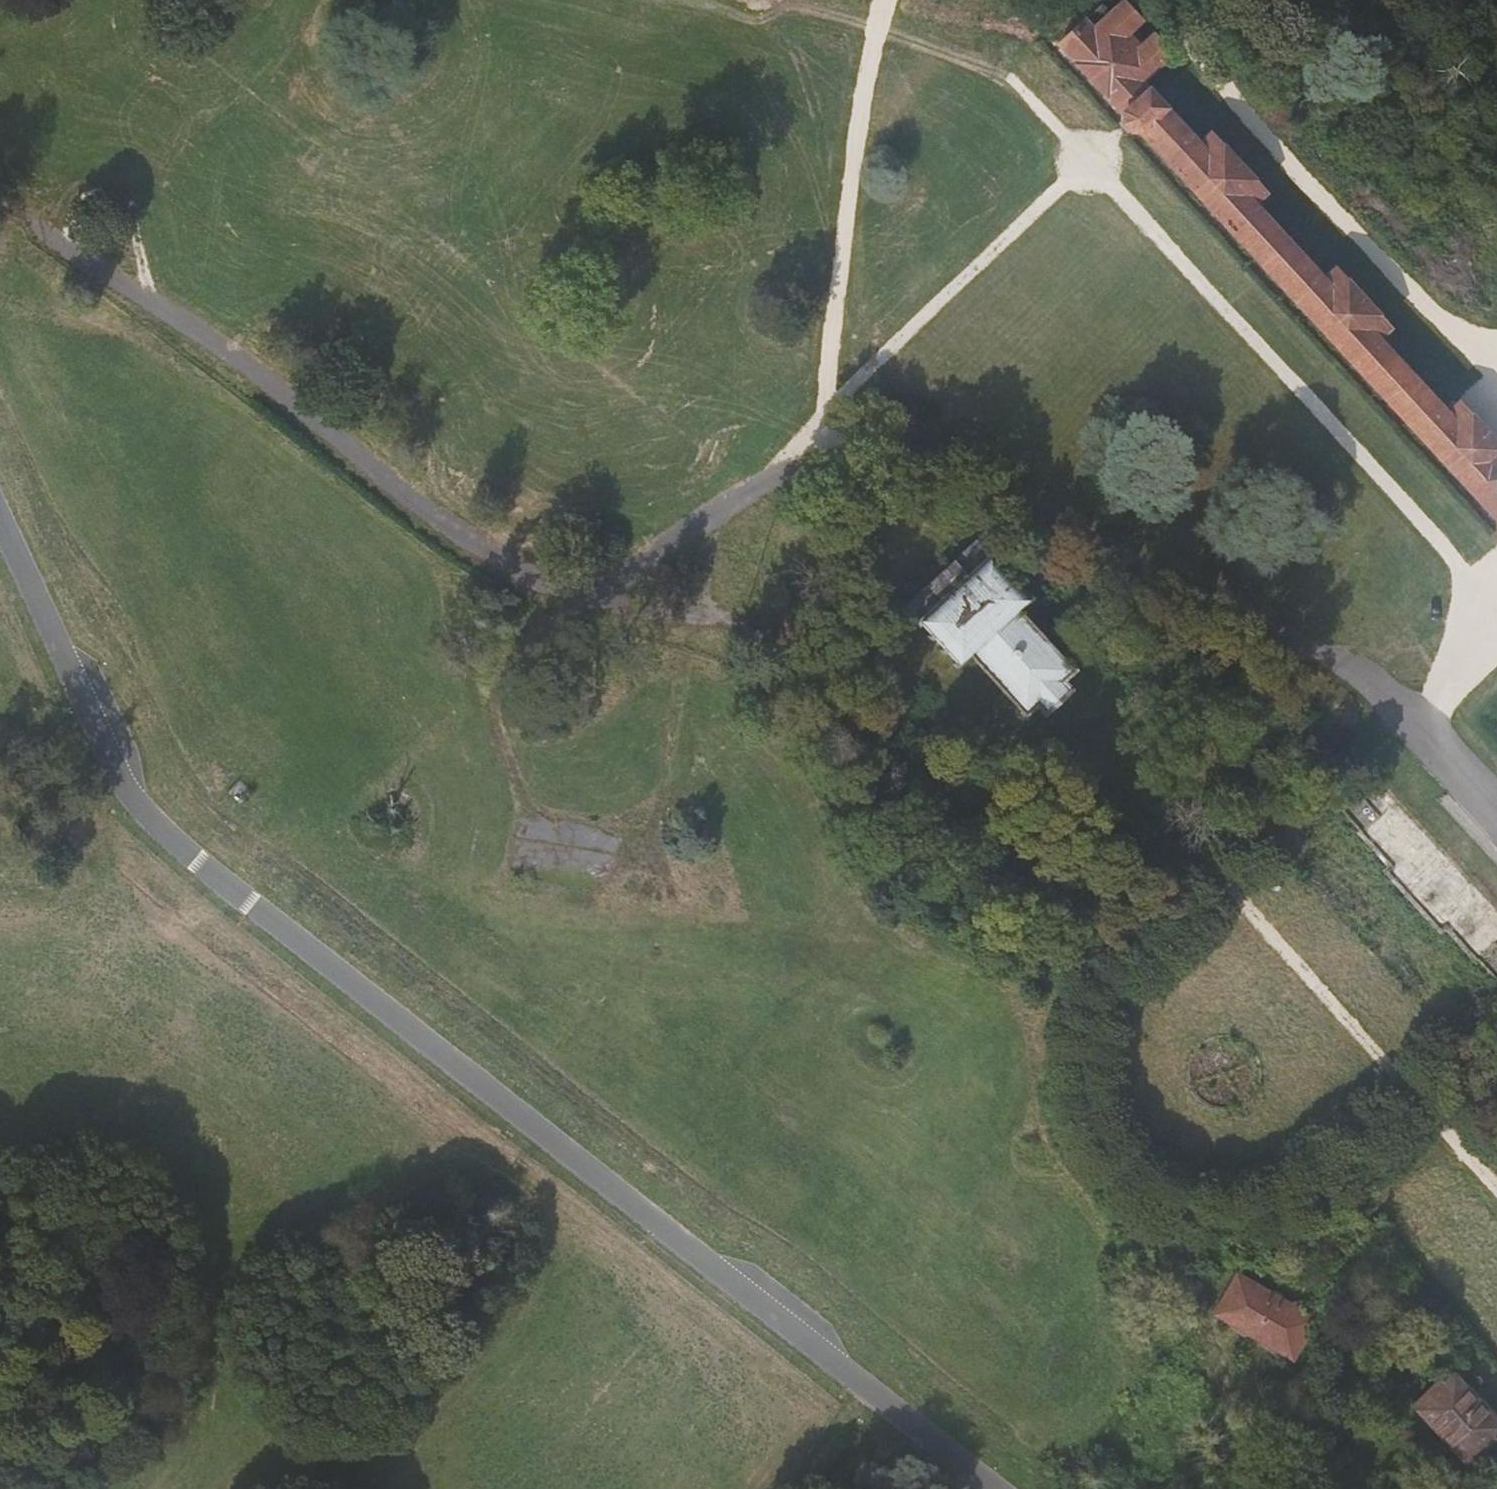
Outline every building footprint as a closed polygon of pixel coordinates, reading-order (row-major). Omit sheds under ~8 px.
[(1448,403),(1380,329),(1391,319),(1335,259),(1323,269),(1254,193),(1265,183),(1206,120),(1195,131),(1140,70),(1166,48),(1124,0),(1115,0),(1111,3),(1108,0),(1082,0),(1078,4),(1066,2),(1066,0),(890,0),(1048,32),(1115,104),(1110,109),(1126,127),(1133,122),(1496,519),(1496,432),(1460,392),(1448,403)] [(1068,667),(1062,661),(1074,650),(1067,643),(1098,612),(1085,598),(1052,629),(1013,590),(1024,579),(1024,567),(1019,563),(1015,567),(1009,561),(1013,558),(1006,550),(1002,554),(998,549),(1001,546),(993,538),(988,542),(981,533),(985,531),(978,522),(973,525),(964,515),(893,585),(901,594),(897,598),(904,606),(908,602),(915,610),(912,613),(919,621),(924,618),(933,633),(938,631),(945,645),(963,639),(1020,699),(1034,687),(1040,694),(1068,667)] [(1341,731),(1279,784),(1268,773),(1252,789),(1288,827),(1305,812),(1299,806),(1329,779),(1380,833),(1374,839),(1453,922),(1458,917),(1496,959),(1496,899),(1341,731)] [(1210,1298),(1289,1341),(1312,1301),(1232,1258),(1210,1298)] [(1496,1418),(1496,1413),(1443,1350),(1404,1386),(1459,1449),(1496,1418)]
